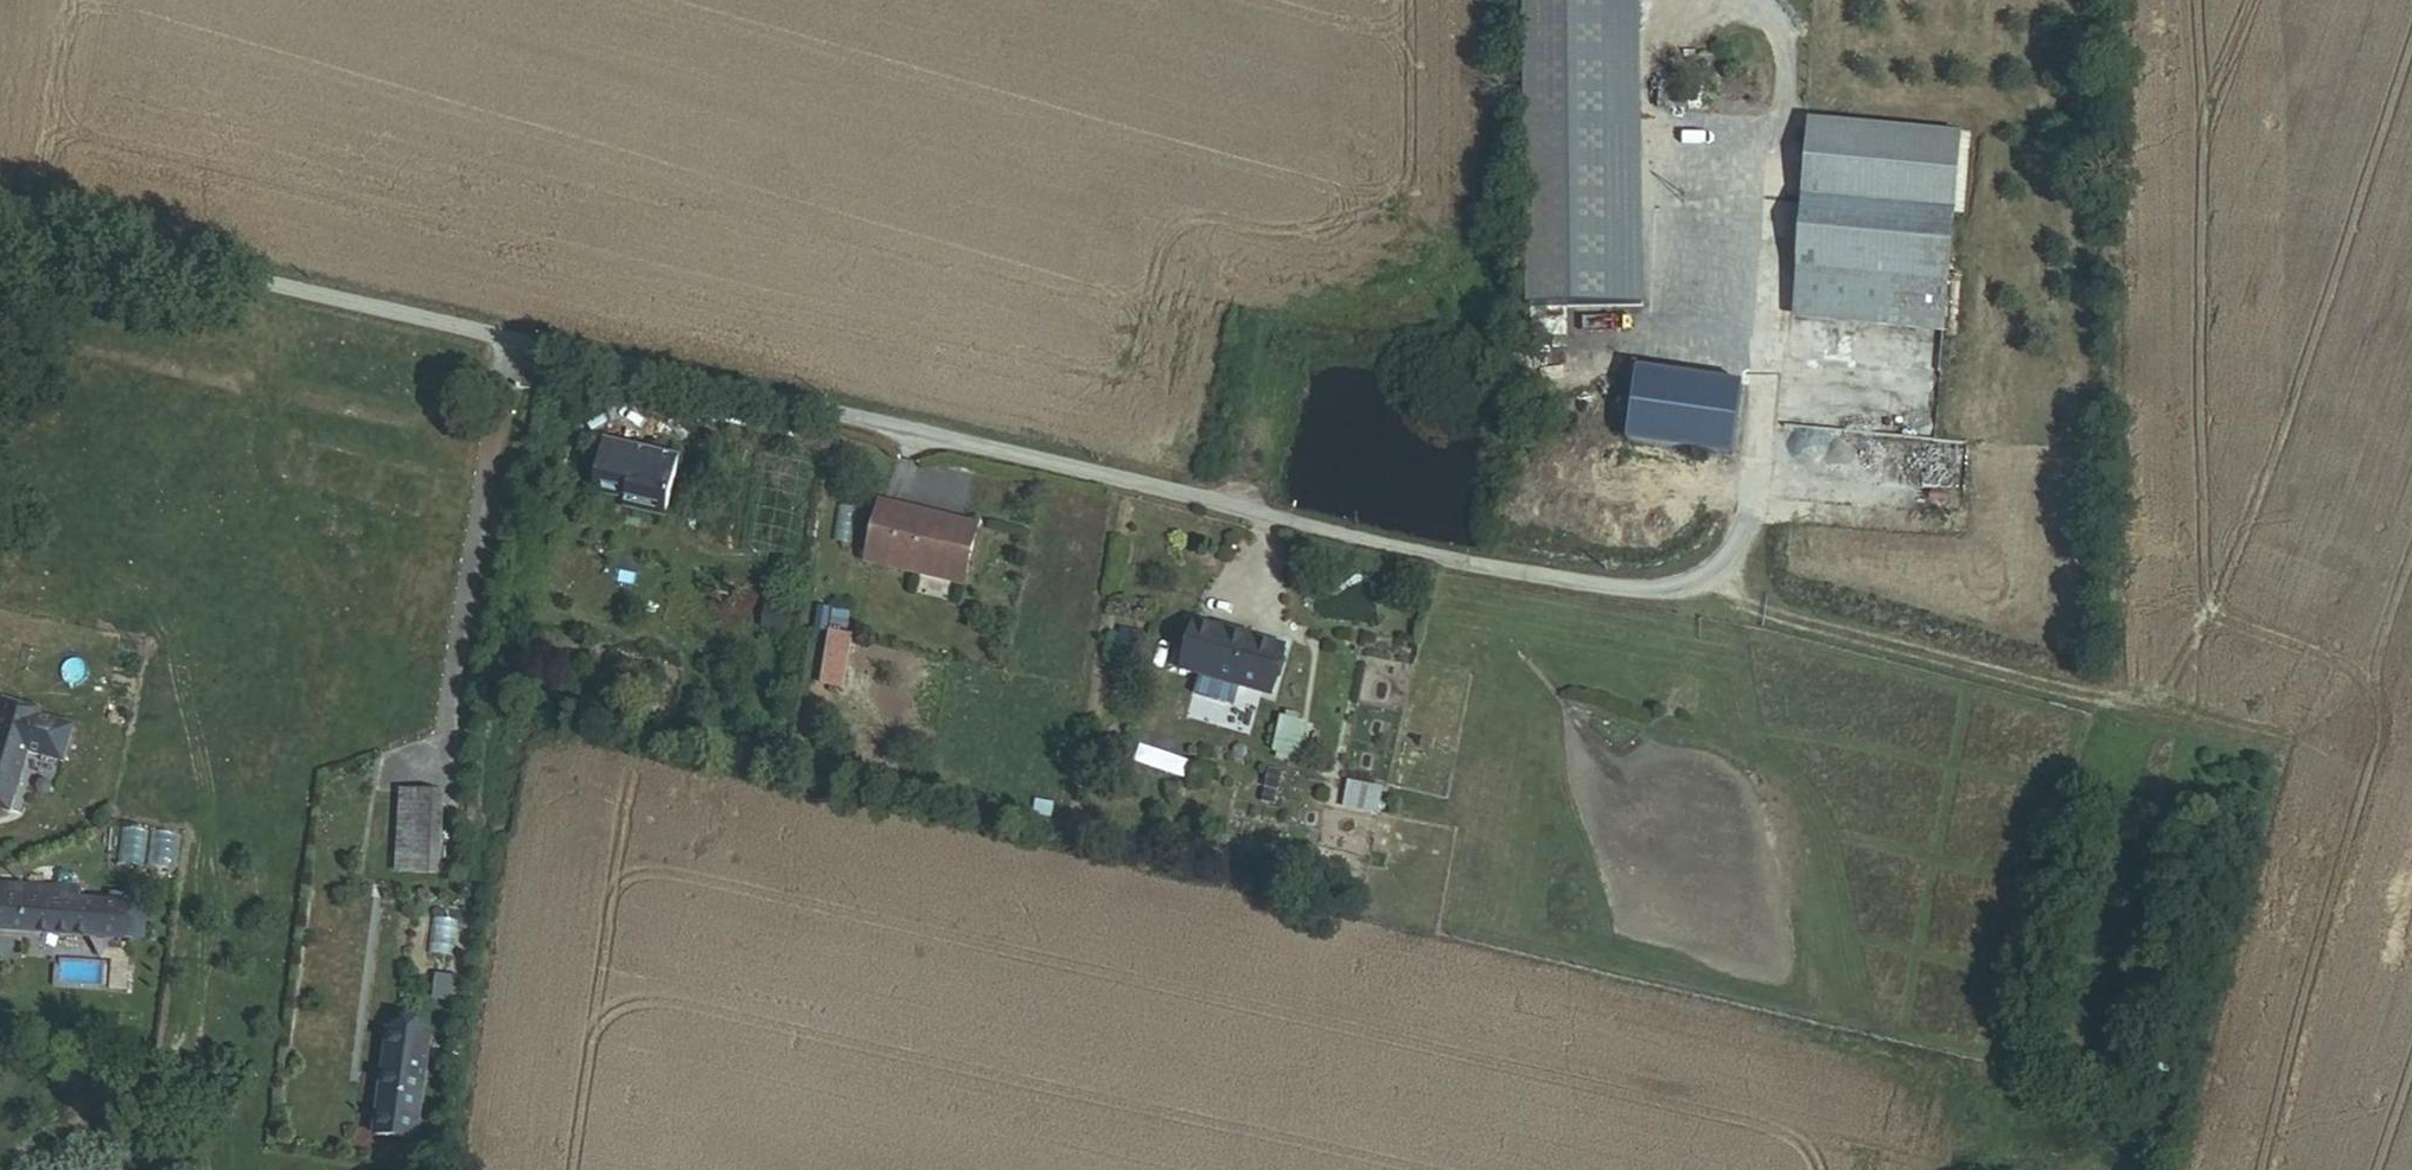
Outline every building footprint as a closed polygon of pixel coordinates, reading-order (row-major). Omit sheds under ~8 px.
[(1525,277),(1632,277),(1632,106),(1608,106),(1608,16),(1608,0),(1525,0),(1525,277)] [(1608,106),(1632,106),(1632,16),(1608,16),(1608,106)] [(1659,107),(1686,110),(1688,88),(1662,85),(1659,107)] [(1968,135),(1811,121),(1793,318),(1942,331),(1952,212),(1961,213),(1968,135)] [(1625,444),(1649,448),(1659,376),(1635,372),(1625,444)] [(1649,448),(1720,461),(1731,387),(1659,376),(1649,448)] [(680,457),(603,439),(590,491),(623,499),(621,507),(665,517),(680,457)] [(978,525),(880,501),(866,562),(963,585),(978,525)] [(1218,629),(1195,622),(1181,669),(1270,695),(1285,645),(1219,626),(1218,629)] [(852,635),(829,631),(821,685),(843,688),(852,635)] [(10,813),(40,713),(6,703),(0,723),(0,810),(10,813)] [(1307,722),(1280,716),(1272,753),(1299,758),(1307,722)] [(1383,787),(1347,780),(1341,808),(1378,815),(1383,787)] [(398,873),(432,875),(436,793),(403,791),(398,873)] [(0,886),(0,930),(130,937),(132,906),(80,903),(81,891),(0,886)] [(378,1140),(419,1145),(434,1036),(392,1030),(378,1140)]
